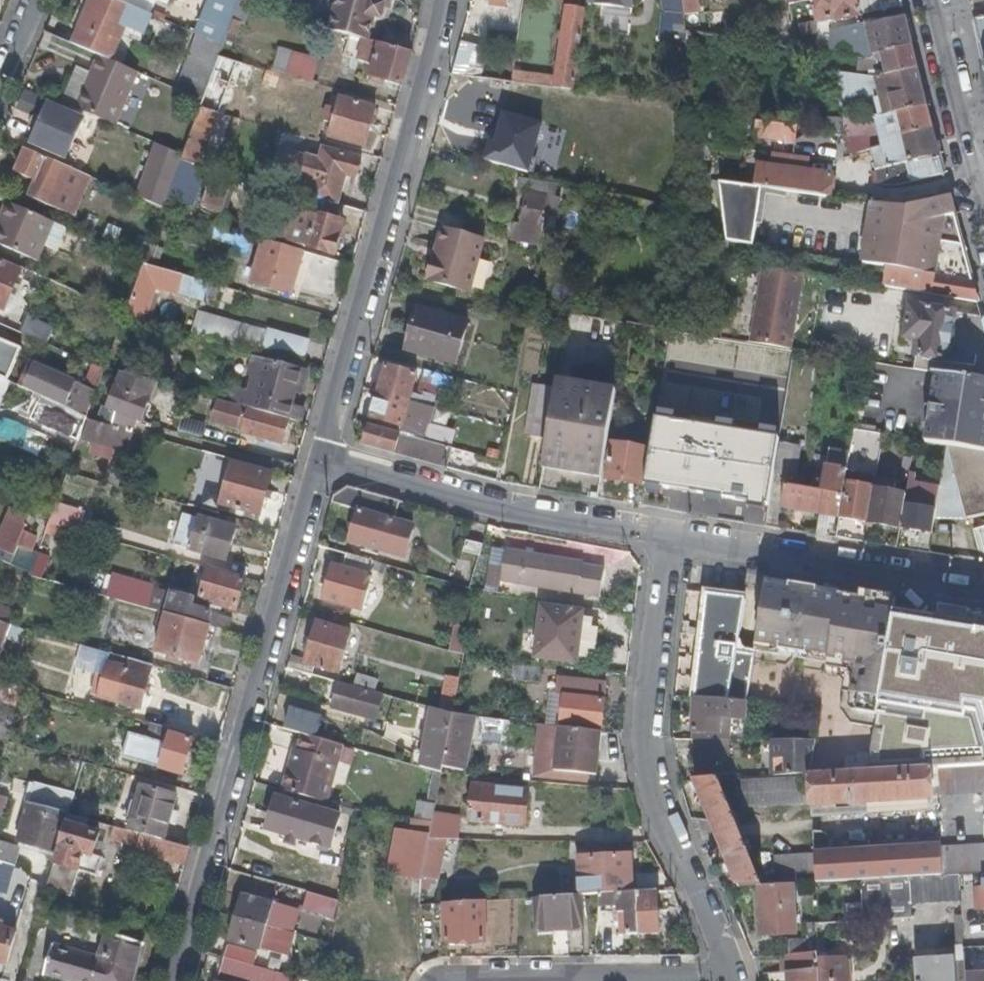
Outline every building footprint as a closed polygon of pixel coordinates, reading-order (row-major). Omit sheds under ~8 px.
[(112,61),(127,29),(145,36),(154,16),(118,0),(83,0),(80,8),(90,13),(84,27),(76,46),(99,55),(112,61)] [(223,47),(225,42),(238,7),(217,0),(206,0),(194,34),(209,40),(223,47)] [(258,9),(262,0),(241,0),(239,6),(251,11),(257,13),(258,9)] [(364,39),(369,40),(372,25),(374,17),(382,19),(385,8),(392,9),(394,0),(334,0),(326,29),(352,36),(364,39)] [(687,28),(685,16),(684,0),(670,0),(670,3),(661,4),(660,11),(667,12),(666,28),(687,28)] [(685,16),(699,15),(697,0),(684,0),(685,16)] [(904,6),(902,0),(816,0),(818,7),(815,8),(817,19),(827,16),(843,19),(844,17),(852,18),(904,6)] [(513,81),(571,88),(585,7),(567,5),(555,76),(521,73),(513,73),(513,81)] [(238,7),(225,42),(236,45),(244,24),(247,25),(251,11),(239,6),(238,7)] [(90,13),(80,8),(73,23),(84,27),(90,13)] [(881,52),(913,45),(906,15),(869,23),(869,27),(853,33),(860,58),(877,62),(883,61),(881,52)] [(369,40),(377,42),(380,28),(372,25),(369,40)] [(346,57),(359,60),(364,39),(352,36),(346,57)] [(371,76),(402,85),(412,52),(377,42),(369,40),(364,39),(359,60),(373,63),(371,76)] [(189,95),(203,101),(220,56),(223,47),(209,40),(189,95)] [(460,44),(451,75),(467,77),(471,77),(476,47),(460,44)] [(880,114),(927,105),(913,45),(881,52),(883,61),(886,74),(877,76),(882,93),(876,95),(880,114)] [(286,75),(316,83),(323,61),(292,52),(286,75)] [(64,102),(118,125),(139,73),(112,61),(99,55),(91,73),(87,84),(74,79),(64,102)] [(513,73),(521,73),(523,62),(515,61),(513,73)] [(78,69),(74,79),(87,84),(91,73),(78,69)] [(363,146),(375,106),(338,95),(327,137),(363,146)] [(69,157),(85,119),(51,103),(34,141),(69,157)] [(914,180),(944,173),(927,105),(880,114),(843,113),(843,131),(845,146),(876,142),(878,147),(872,149),(877,167),(899,162),(901,168),(889,173),(892,188),(914,183),(914,180)] [(200,166),(218,113),(200,107),(184,155),(182,160),(200,166)] [(542,124),(501,113),(489,162),(531,172),(542,124)] [(792,140),(794,124),(753,119),(752,135),(792,140)] [(164,208),(184,155),(154,144),(135,197),(164,208)] [(92,177),(27,149),(16,173),(37,182),(29,197),(74,216),(92,177)] [(309,196),(314,197),(335,203),(343,175),(354,178),(358,159),(323,150),(309,196)] [(762,186),(830,195),(834,174),(806,170),(808,158),(773,154),(773,165),(759,163),(756,185),(762,186)] [(3,199),(11,179),(0,174),(0,198),(3,199)] [(555,197),(556,186),(517,177),(514,190),(530,194),(522,224),(514,222),(511,237),(539,242),(544,217),(547,217),(558,219),(562,198),(555,197)] [(730,241),(753,244),(762,186),(756,185),(727,182),(727,240),(730,241)] [(221,213),(228,190),(209,185),(202,208),(221,213)] [(911,224),(955,212),(951,196),(911,207),(872,201),(870,218),(911,224)] [(339,220),(344,206),(335,203),(314,197),(310,210),(292,206),(283,239),(333,253),(342,221),(339,220)] [(5,200),(0,211),(0,226),(2,227),(13,203),(5,200)] [(56,223),(13,203),(2,227),(0,226),(0,245),(38,262),(56,223)] [(894,267),(973,280),(955,212),(911,224),(870,218),(863,262),(894,267)] [(216,228),(233,232),(236,221),(219,216),(216,228)] [(483,237),(441,226),(430,275),(472,285),(483,237)] [(130,256),(145,262),(155,234),(149,232),(147,239),(139,236),(130,256)] [(727,260),(730,241),(727,240),(711,237),(713,257),(727,260)] [(292,296),(305,252),(263,241),(251,284),(292,296)] [(0,257),(0,305),(5,307),(22,266),(0,257)] [(205,301),(210,283),(144,264),(137,283),(139,284),(128,316),(146,321),(157,291),(168,294),(181,298),(181,295),(205,301)] [(792,349),(803,273),(762,266),(752,342),(768,345),(792,349)] [(891,287),(979,301),(973,280),(894,267),(891,287)] [(42,275),(27,269),(25,276),(40,282),(42,275)] [(125,315),(128,316),(139,284),(137,283),(126,313),(125,315)] [(146,321),(154,324),(161,301),(167,302),(168,294),(157,291),(146,321)] [(983,380),(983,324),(982,316),(910,305),(905,337),(917,339),(913,368),(935,372),(983,380)] [(457,363),(468,322),(445,316),(446,310),(439,308),(438,315),(418,308),(405,350),(457,363)] [(29,315),(22,332),(49,343),(56,326),(29,315)] [(262,350),(266,331),(210,315),(205,333),(262,350)] [(311,344),(266,331),(262,350),(307,363),(311,344)] [(6,381),(20,348),(0,339),(0,378),(6,381)] [(261,400),(292,408),(295,395),(305,398),(311,374),(247,356),(243,373),(252,375),(248,390),(256,393),(255,396),(262,397),(261,400)] [(88,383),(99,388),(107,367),(96,363),(88,383)] [(50,400),(89,417),(94,402),(98,393),(35,364),(24,389),(50,400)] [(373,390),(433,406),(436,395),(424,392),(424,395),(412,392),(417,372),(386,364),(381,383),(376,381),(373,390)] [(111,392),(118,371),(107,367),(99,388),(111,392)] [(453,378),(424,370),(422,381),(450,389),(453,378)] [(142,422),(157,382),(121,372),(107,411),(115,414),(112,421),(100,416),(104,405),(94,402),(89,417),(92,418),(85,437),(94,440),(90,452),(111,458),(116,446),(128,450),(138,421),(142,422)] [(935,372),(932,391),(983,399),(983,380),(935,372)] [(543,468),(602,477),(605,458),(607,452),(617,386),(558,377),(556,388),(548,438),(543,468)] [(289,419),(303,423),(306,411),(292,408),(261,400),(262,397),(255,396),(256,393),(248,390),(228,384),(224,401),(289,419)] [(548,438),(556,388),(533,385),(524,435),(548,438)] [(426,431),(433,406),(373,390),(372,396),(377,397),(372,415),(366,415),(363,422),(370,425),(453,447),(456,434),(432,426),(431,432),(426,431)] [(932,391),(923,440),(946,443),(983,449),(983,399),(932,391)] [(85,426),(89,417),(50,400),(47,409),(85,426)] [(224,401),(221,400),(215,424),(282,444),(289,419),(224,401)] [(0,435),(0,439),(12,445),(21,422),(8,416),(5,423),(0,435)] [(864,422),(855,421),(854,430),(864,431),(864,422)] [(875,424),(864,422),(864,431),(874,433),(875,424)] [(647,449),(643,484),(769,505),(775,476),(780,443),(651,423),(647,449)] [(364,444),(447,467),(453,447),(370,425),(364,444)] [(796,445),(780,443),(775,476),(791,478),(796,445)] [(946,443),(940,484),(935,516),(962,519),(983,513),(983,449),(946,443)] [(643,484),(647,449),(627,446),(613,444),(612,452),(607,452),(605,458),(611,459),(609,479),(643,484)] [(850,453),(831,449),(824,491),(821,512),(829,514),(840,515),(845,482),(850,453)] [(908,473),(908,472),(910,459),(904,457),(901,471),(908,473)] [(53,512),(57,503),(68,472),(69,469),(49,460),(33,505),(53,512)] [(108,483),(119,486),(126,467),(115,462),(108,483)] [(260,516),(271,472),(232,463),(220,504),(260,516)] [(119,486),(130,489),(137,468),(127,466),(126,467),(119,486)] [(935,516),(940,484),(914,480),(915,473),(908,472),(908,473),(904,491),(899,525),(933,530),(935,516)] [(895,477),(876,474),(875,487),(869,520),(899,525),(904,491),(893,489),(895,477)] [(869,520),(875,487),(845,482),(840,515),(836,536),(851,538),(854,517),(869,520)] [(395,520),(400,499),(347,484),(334,493),(332,502),(359,509),(351,540),(404,556),(413,525),(395,520)] [(824,491),(808,488),(785,484),(782,507),(821,512),(824,491)] [(73,530),(81,532),(86,512),(57,503),(53,512),(50,520),(49,523),(73,530)] [(31,573),(38,554),(32,551),(38,536),(31,534),(36,518),(12,508),(0,537),(0,547),(16,554),(12,564),(31,573)] [(829,514),(821,512),(817,533),(826,535),(829,514)] [(229,561),(237,530),(182,515),(173,545),(229,561)] [(70,541),(73,530),(49,523),(45,534),(70,541)] [(496,558),(499,543),(481,540),(476,554),(477,554),(496,558)] [(12,564),(16,554),(0,547),(0,559),(12,564)] [(517,564),(519,551),(504,549),(502,562),(517,564)] [(497,592),(513,594),(515,580),(616,596),(620,566),(519,551),(517,564),(502,562),(497,592)] [(31,573),(30,576),(43,579),(49,557),(38,554),(31,573)] [(380,562),(348,554),(344,567),(335,565),(325,600),(369,613),(379,578),(376,577),(377,573),(380,562)] [(388,576),(390,565),(380,562),(377,573),(388,576)] [(200,600),(213,604),(238,611),(246,579),(208,568),(202,593),(200,600)] [(469,587),(477,590),(487,590),(488,585),(471,578),(469,587)] [(828,657),(839,587),(815,583),(815,590),(766,584),(756,636),(754,646),(778,650),(779,646),(798,649),(798,654),(828,657)] [(842,667),(854,590),(839,587),(828,657),(828,666),(842,667)] [(108,598),(151,610),(153,603),(142,600),(143,598),(110,589),(108,598)] [(477,590),(473,604),(492,606),(494,591),(487,590),(477,590)] [(892,611),(895,596),(854,590),(842,667),(841,676),(844,680),(840,705),(849,718),(873,721),(892,611)] [(745,700),(754,648),(738,645),(739,634),(744,598),(705,592),(689,697),(694,698),(745,700)] [(208,626),(211,612),(199,609),(191,606),(193,600),(173,594),(171,598),(155,593),(153,603),(151,610),(168,615),(208,626)] [(12,626),(21,602),(12,598),(9,607),(0,603),(0,622),(12,626)] [(595,656),(600,618),(583,616),(584,611),(544,605),(537,654),(577,660),(578,654),(595,656)] [(983,762),(983,627),(892,611),(873,721),(869,750),(866,770),(936,765),(983,762)] [(217,628),(233,633),(236,619),(211,612),(208,626),(211,627),(217,628)] [(153,667),(196,679),(211,627),(208,626),(168,615),(153,667)] [(12,626),(0,622),(0,658),(12,626)] [(320,622),(309,660),(308,662),(316,664),(342,671),(353,631),(320,622)] [(196,679),(206,681),(210,665),(206,664),(217,628),(211,627),(196,679)] [(438,708),(453,712),(464,653),(451,650),(438,708)] [(309,660),(290,653),(286,667),(313,674),(316,664),(308,662),(309,660)] [(153,667),(111,654),(105,676),(98,674),(93,694),(142,707),(153,667)] [(377,692),(382,693),(384,682),(362,676),(360,687),(377,692)] [(558,678),(557,691),(564,692),(605,696),(606,683),(558,678)] [(377,692),(360,687),(338,681),(332,706),(375,718),(379,702),(375,700),(377,692)] [(4,701),(16,705),(19,688),(0,683),(0,717),(4,701)] [(564,692),(557,691),(556,708),(563,709),(564,692)] [(564,692),(563,709),(562,721),(601,725),(605,696),(564,692)] [(744,720),(745,700),(694,698),(692,739),(694,739),(719,740),(721,740),(721,720),(744,720)] [(419,767),(441,772),(453,712),(438,708),(432,706),(419,767)] [(300,735),(318,739),(324,716),(291,708),(285,731),(300,735)] [(453,712),(441,772),(460,774),(473,715),(453,712)] [(460,774),(471,775),(483,716),(473,715),(460,774)] [(184,780),(196,736),(173,729),(155,724),(149,743),(126,736),(118,762),(184,780)] [(596,772),(602,730),(561,725),(557,768),(596,772)] [(324,802),(340,745),(318,739),(300,735),(295,752),(291,751),(280,790),(324,802)] [(719,753),(719,740),(694,739),(694,753),(719,753)] [(774,775),(809,773),(814,740),(786,740),(786,743),(774,743),(774,775)] [(844,771),(866,770),(869,750),(855,752),(856,757),(844,759),(844,771)] [(938,796),(983,793),(983,762),(936,765),(938,796)] [(839,803),(938,796),(936,765),(866,770),(844,771),(809,773),(809,776),(811,803),(811,805),(839,803)] [(526,790),(527,780),(474,775),(473,786),(526,790)] [(797,804),(811,803),(809,776),(797,777),(797,804)] [(783,805),(797,804),(797,777),(784,778),(783,805)] [(740,887),(762,886),(718,778),(695,780),(740,887)] [(771,806),(783,805),(784,778),(770,779),(771,806)] [(755,807),(771,806),(770,779),(754,780),(755,807)] [(744,807),(755,807),(754,780),(742,781),(744,807)] [(528,791),(526,790),(473,786),(471,820),(525,825),(528,791)] [(131,834),(164,843),(177,796),(144,787),(131,834)] [(330,849),(340,815),(276,796),(265,830),(330,849)] [(68,815),(7,797),(2,814),(0,822),(0,836),(56,854),(68,815)] [(840,815),(839,803),(811,805),(812,817),(840,815)] [(445,841),(456,841),(456,814),(433,814),(431,819),(427,841),(445,841)] [(184,866),(189,850),(164,843),(131,834),(68,815),(56,854),(53,865),(79,872),(98,877),(103,858),(93,855),(97,840),(108,844),(109,840),(150,852),(149,856),(184,866)] [(427,841),(431,819),(412,817),(409,830),(396,827),(388,872),(420,877),(421,875),(427,841)] [(14,864),(20,846),(0,841),(0,860),(14,864)] [(437,877),(445,841),(427,841),(421,875),(437,877)] [(983,869),(983,845),(817,852),(819,878),(983,869)] [(801,883),(816,882),(814,852),(800,853),(801,883)] [(787,884),(801,883),(800,853),(786,854),(787,884)] [(773,885),(787,884),(786,854),(771,855),(773,885)] [(590,896),(634,894),(632,856),(580,859),(582,897),(590,896)] [(14,864),(0,860),(0,891),(6,893),(14,864)] [(72,900),(79,872),(53,865),(48,884),(45,892),(72,900)] [(436,884),(437,877),(421,875),(420,877),(418,887),(420,887),(428,887),(428,884),(436,884)] [(972,901),(970,875),(963,876),(963,901),(972,901)] [(963,901),(963,876),(912,878),(913,903),(963,901)] [(915,920),(913,903),(912,878),(863,882),(865,921),(915,920)] [(799,935),(797,885),(761,888),(763,937),(799,935)] [(333,917),(336,901),(307,892),(302,909),(333,917)] [(660,935),(658,893),(602,896),(602,908),(620,908),(621,914),(628,914),(629,936),(660,935)] [(236,919),(295,934),(302,910),(243,895),(236,919)] [(574,929),(573,897),(536,899),(537,930),(574,929)] [(482,941),(483,902),(442,904),(442,921),(442,942),(482,941)] [(442,904),(432,905),(433,922),(442,921),(442,904)] [(289,957),(295,934),(236,919),(234,918),(228,940),(289,957)] [(7,965),(17,931),(4,927),(5,922),(0,920),(0,963),(7,965)] [(141,945),(59,921),(45,973),(73,980),(130,980),(141,945)] [(819,954),(818,923),(810,924),(810,941),(789,942),(790,955),(819,954)] [(225,945),(222,957),(261,967),(264,955),(225,945)] [(821,971),(819,954),(790,955),(780,956),(782,974),(786,973),(801,973),(821,971)] [(301,978),(261,967),(222,957),(219,972),(254,980),(300,980),(301,978)] [(955,961),(918,963),(917,968),(918,980),(956,980),(955,961)] [(821,971),(801,973),(802,980),(821,980),(821,971)] [(837,971),(821,971),(821,980),(837,980),(837,971)] [(801,973),(786,973),(787,980),(802,980),(801,973)]
